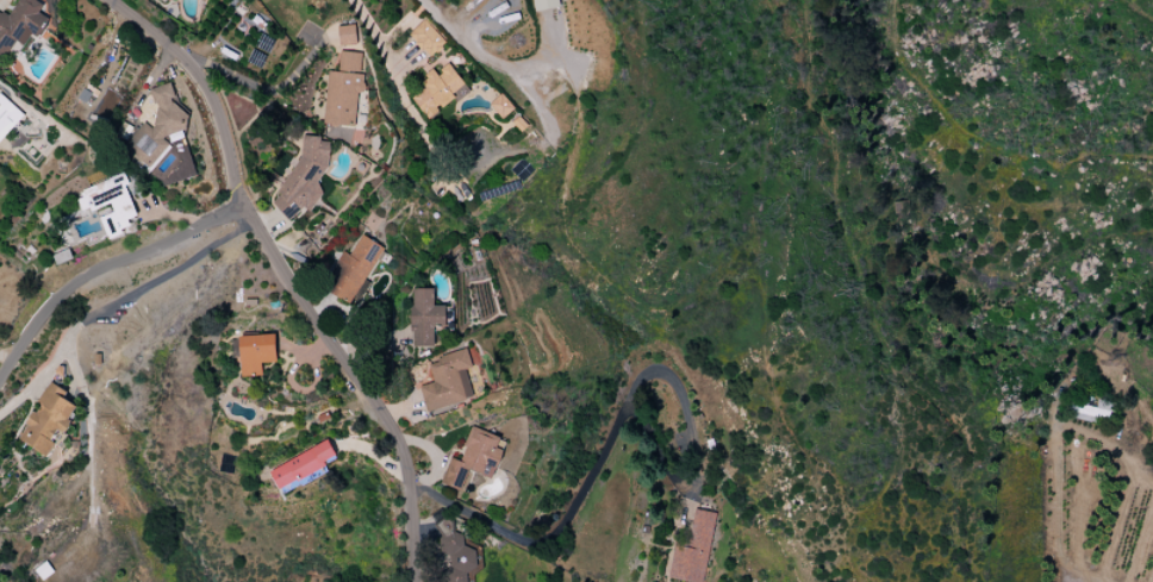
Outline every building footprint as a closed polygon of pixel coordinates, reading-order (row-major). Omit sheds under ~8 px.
[(14,40),(23,46),(31,33),(36,36),(48,19),(38,12),(43,5),(35,0),(18,0),(7,17),(0,13),(0,60),(14,40)] [(533,11),(559,7),(558,0),(532,0),(533,11)] [(408,35),(430,58),(446,43),(424,20),(408,35)] [(337,27),(340,46),(357,43),(354,24),(337,27)] [(355,127),(357,93),(364,93),(365,75),(360,75),(362,53),(339,52),(338,72),(327,71),(323,125),(355,127)] [(427,118),(467,87),(449,64),(435,75),(434,75),(409,95),(427,118)] [(24,116),(0,93),(0,142),(24,116)] [(515,109),(501,93),(489,105),(502,120),(515,109)] [(301,156),(275,194),(274,207),(292,219),(301,206),(310,212),(319,198),(321,176),(328,166),(330,145),(317,137),(302,136),(301,156)] [(99,217),(107,238),(132,229),(128,219),(137,216),(121,174),(91,186),(93,190),(75,197),(82,214),(109,203),(113,212),(99,217)] [(349,305),(384,249),(362,234),(349,255),(345,253),(322,288),(349,305)] [(434,289),(411,288),(411,347),(434,347),(434,327),(445,327),(446,306),(433,306),(434,289)] [(241,377),(262,376),(261,363),(276,362),(275,334),(239,336),(241,377)] [(473,399),(465,370),(472,368),(467,350),(426,361),(432,383),(419,386),(426,412),(473,399)] [(17,438),(48,457),(56,444),(52,441),(59,430),(64,432),(79,408),(64,399),(68,393),(49,381),(36,402),(39,404),(17,438)] [(1111,402),(1097,400),(1096,408),(1088,407),(1089,397),(1080,396),(1079,403),(1071,403),(1069,419),(1109,423),(1111,402)] [(440,484),(462,491),(469,471),(492,479),(506,440),(471,427),(459,461),(450,458),(440,484)] [(269,471),(278,490),(337,459),(327,441),(269,471)] [(693,581),(706,581),(715,512),(693,509),(688,547),(673,545),(669,579),(693,581)] [(464,549),(463,534),(455,534),(454,521),(439,522),(443,581),(468,581),(467,570),(477,570),(475,548),(464,549)]
